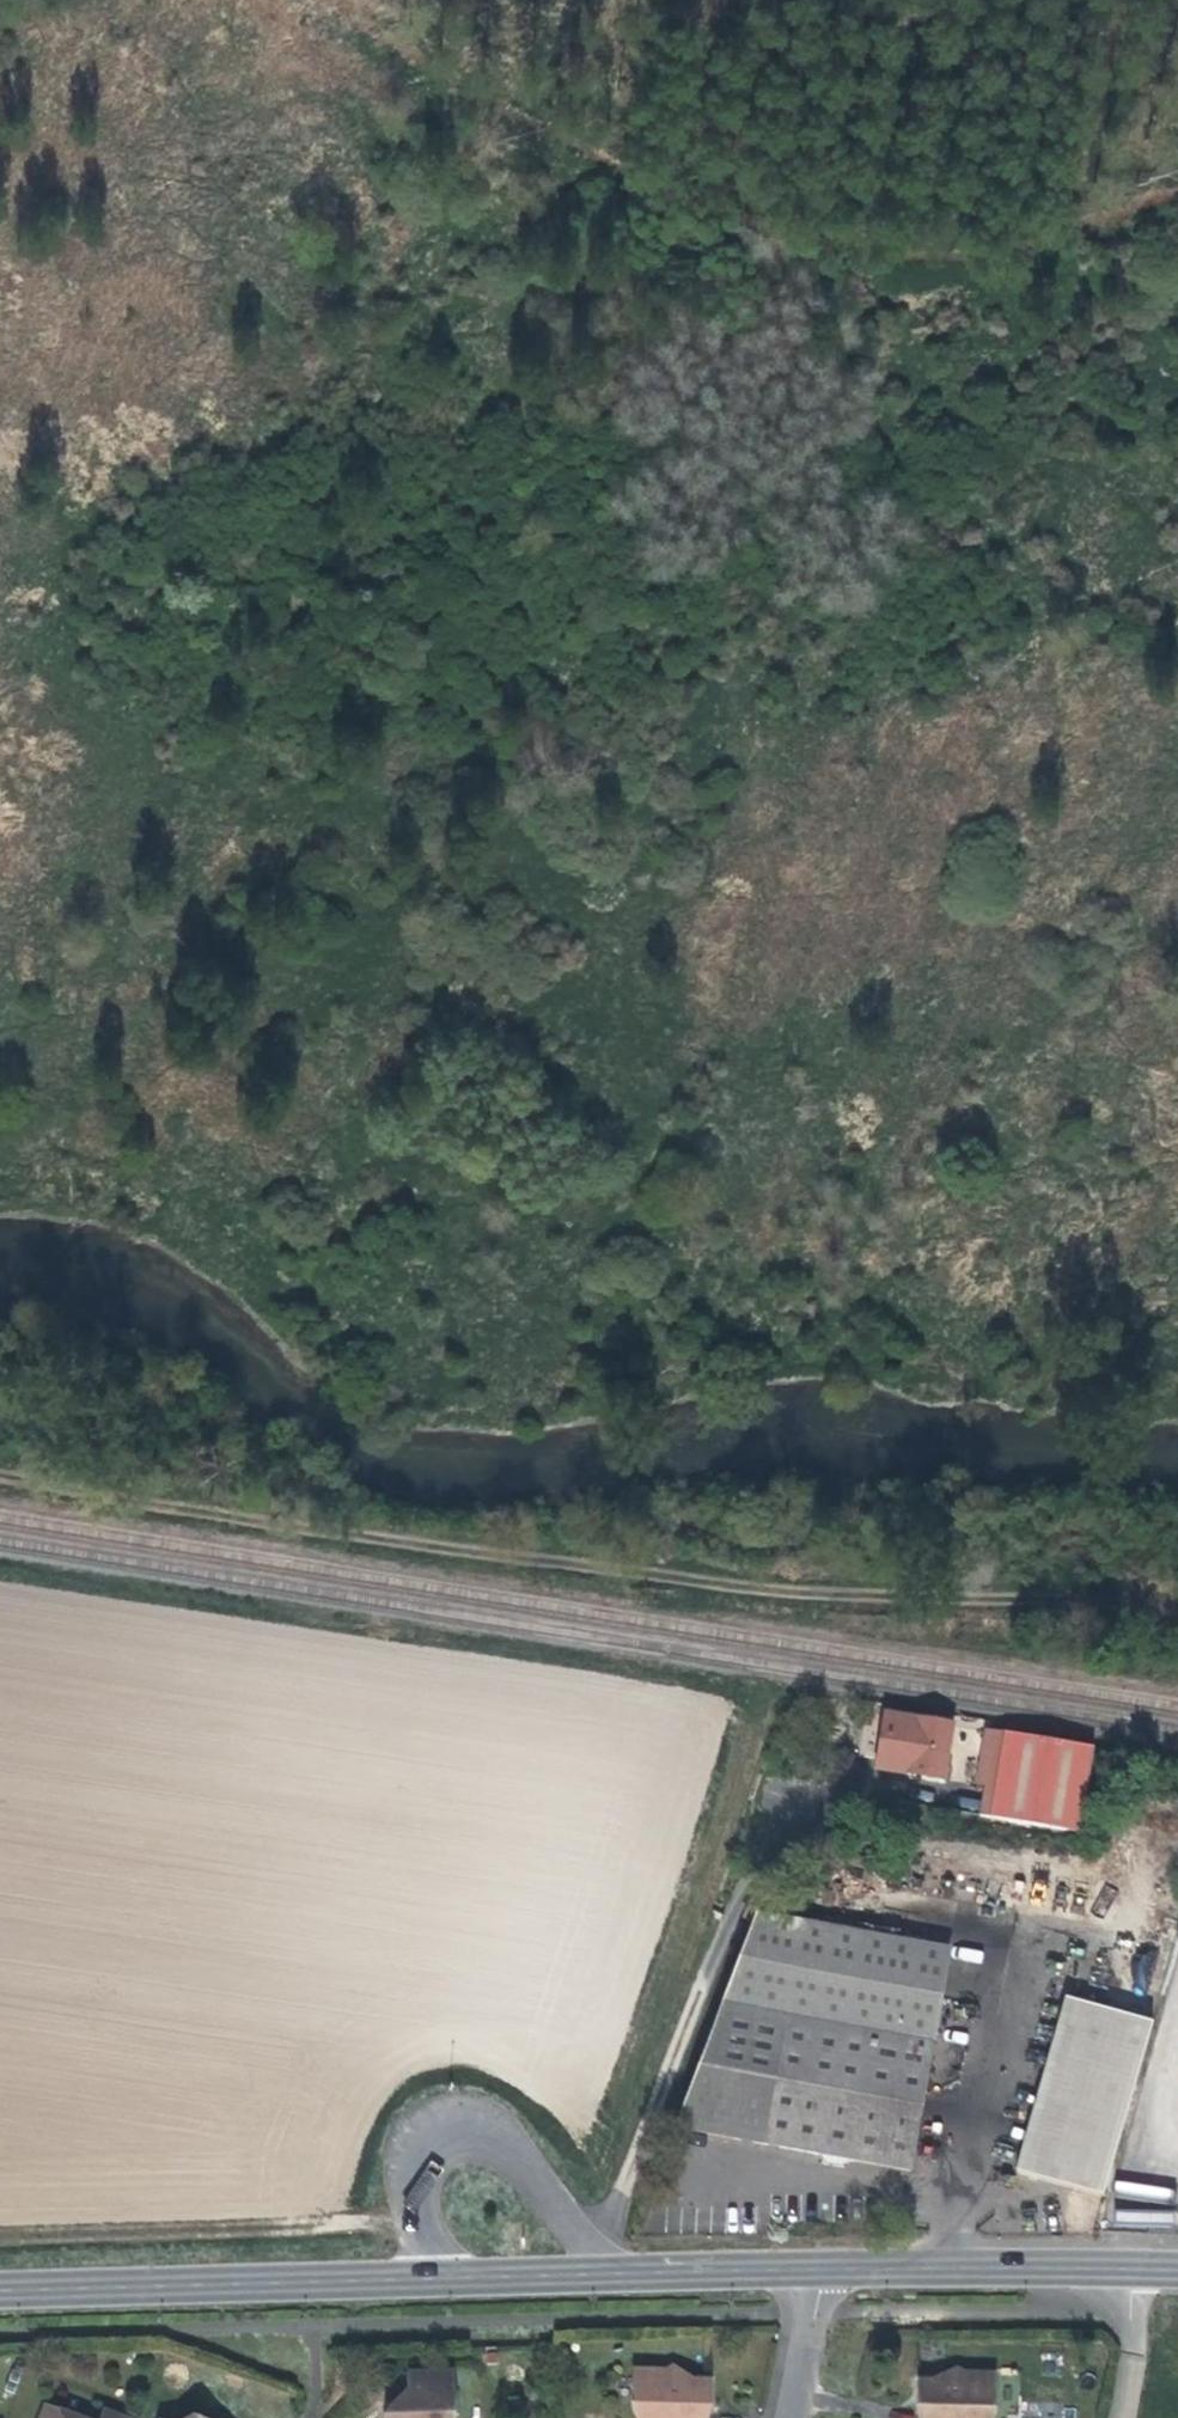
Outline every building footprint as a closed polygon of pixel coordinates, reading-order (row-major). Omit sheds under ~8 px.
[(898,1722),(893,1757),(891,1770),(942,1779),(950,1726),(908,1720),(899,1719),(898,1722)] [(1094,1745),(987,1726),(978,1778),(996,1782),(991,1811),(1076,1825),(1094,1745)] [(949,1950),(819,1924),(803,1921),(764,1913),(747,1932),(719,2004),(801,2019),(932,2043),(949,1950)] [(1146,2023),(1059,2002),(1018,2178),(1106,2198),(1146,2023)] [(932,2043),(801,2019),(719,2004),(671,2129),(778,2148),(907,2171),(932,2043)] [(683,2380),(683,2385),(663,2385),(663,2371),(632,2371),(631,2406),(644,2407),(644,2417),(704,2417),(704,2394),(710,2394),(710,2381),(683,2380)] [(453,2372),(406,2374),(408,2408),(388,2409),(388,2417),(455,2417),(453,2372)] [(918,2382),(917,2394),(922,2394),(922,2417),(982,2417),(982,2410),(994,2411),(995,2375),(965,2374),(965,2388),(945,2388),(945,2382),(918,2382)] [(45,2407),(41,2417),(76,2417),(45,2407)]
